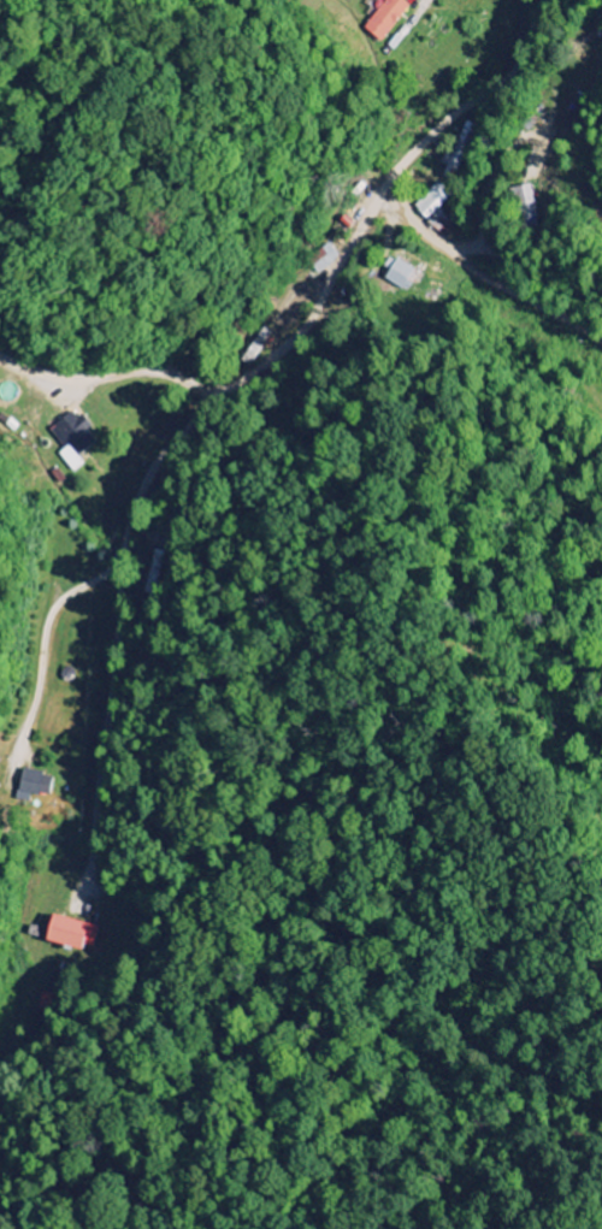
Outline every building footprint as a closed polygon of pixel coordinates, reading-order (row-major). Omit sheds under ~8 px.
[(408,7),(400,0),(385,0),(362,29),(380,43),(408,7)] [(442,164),(458,170),(477,126),(467,122),(452,157),(446,154),(442,164)] [(413,208),(428,222),(454,197),(439,182),(413,208)] [(523,222),(540,218),(533,185),(516,189),(523,222)] [(404,293),(416,271),(394,260),(382,282),(404,293)] [(83,466),(76,457),(95,442),(86,431),(88,429),(73,409),(47,430),(62,450),(56,454),(72,475),(83,466)] [(52,777),(20,771),(16,792),(49,798),(52,777)] [(44,942),(83,951),(84,946),(94,949),(99,928),(50,916),(44,942)]
